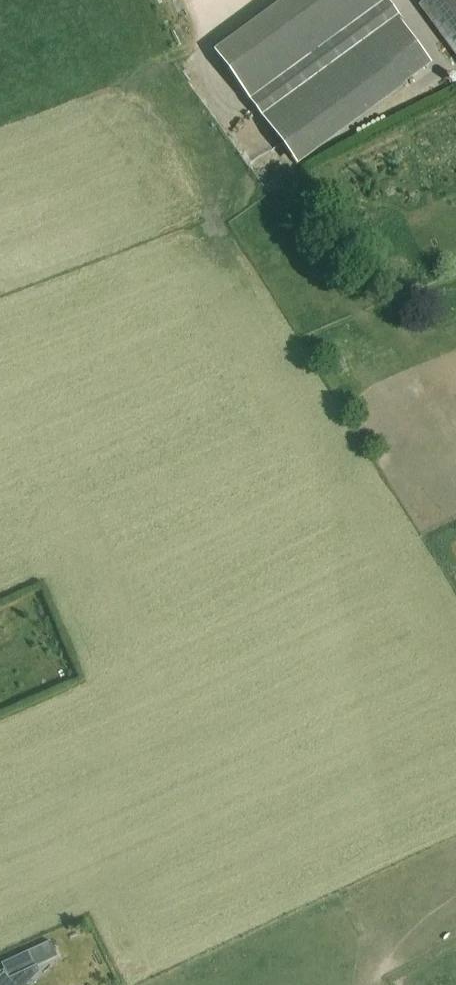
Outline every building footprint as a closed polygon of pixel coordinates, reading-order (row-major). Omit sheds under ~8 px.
[(298,166),(434,66),(386,0),(287,0),(215,53),(298,166)] [(422,6),(455,53),(455,0),(430,0),(422,6)] [(1,965),(4,971),(0,973),(0,984),(14,984),(9,980),(29,971),(35,968),(28,953),(1,965)]
